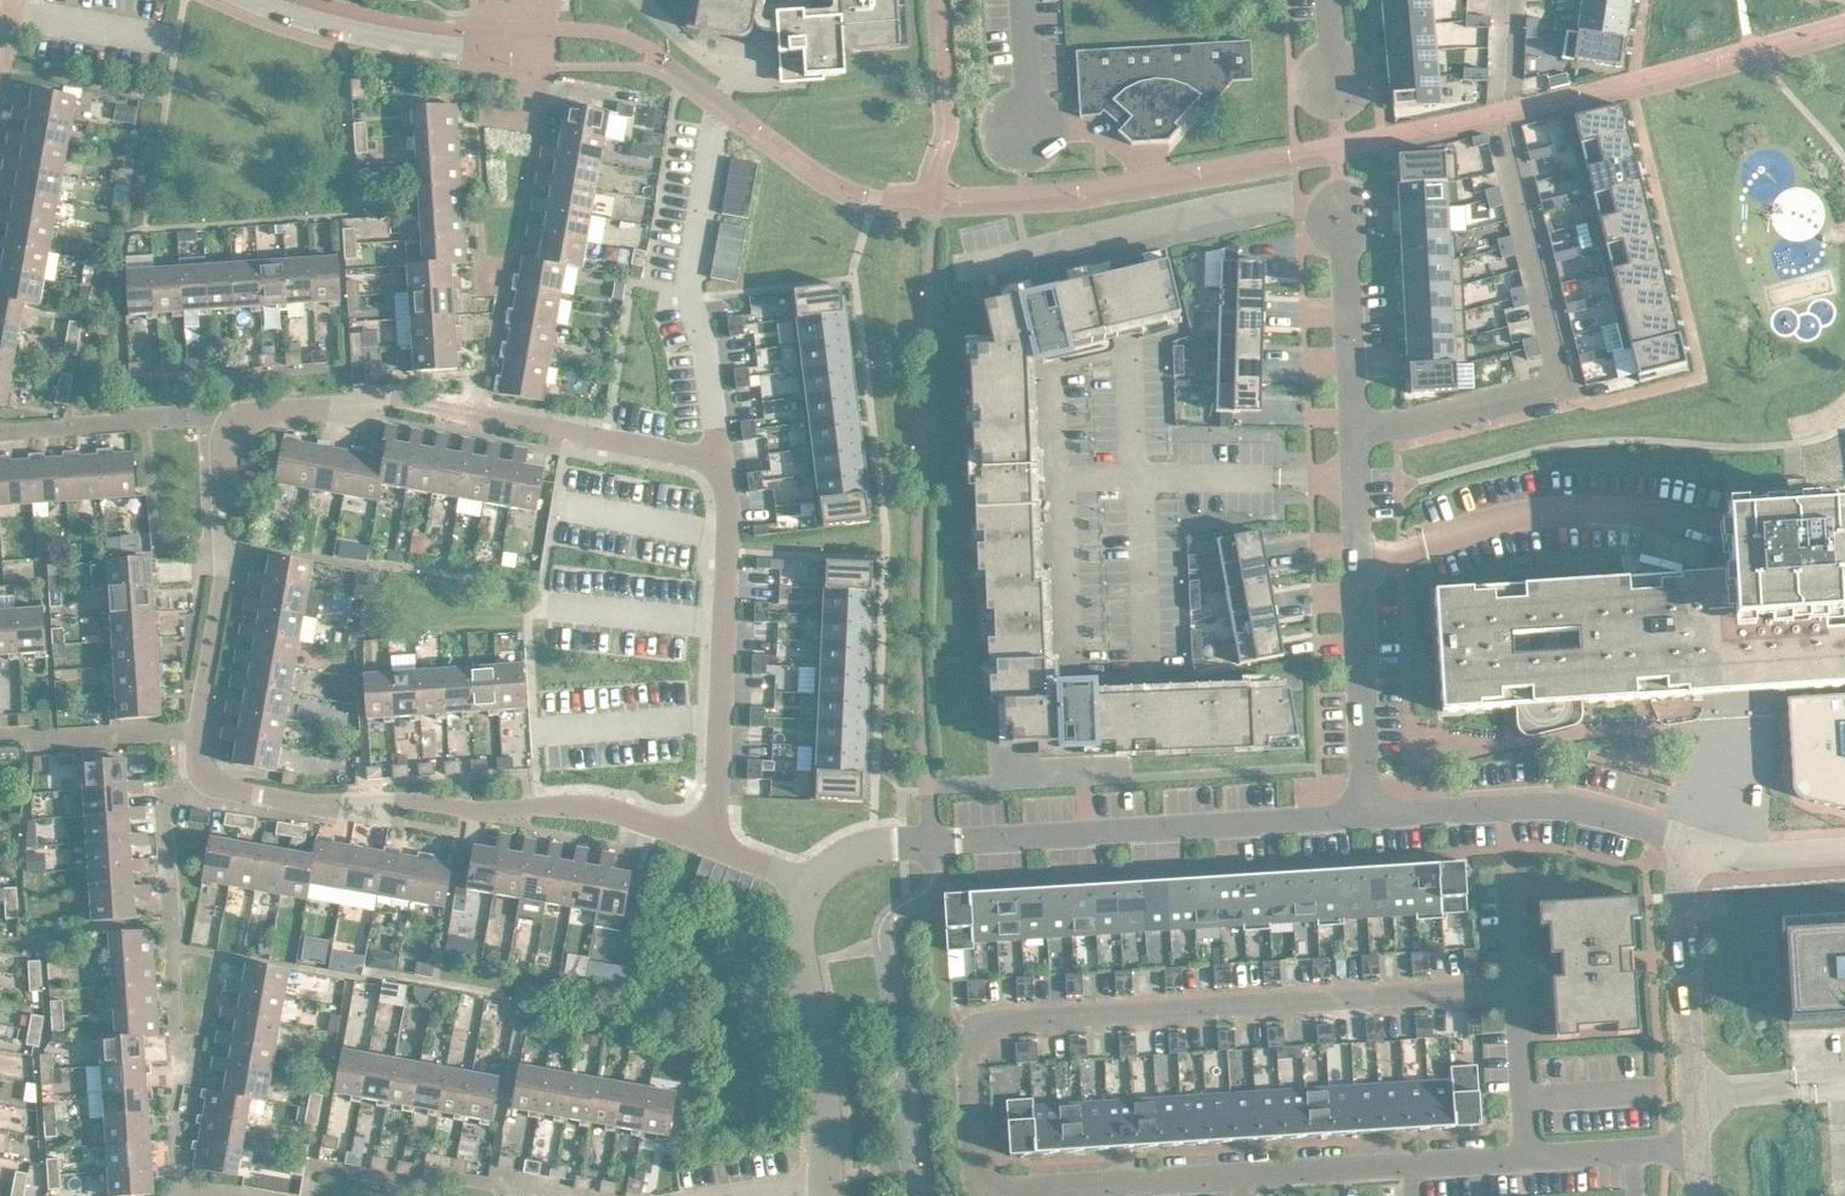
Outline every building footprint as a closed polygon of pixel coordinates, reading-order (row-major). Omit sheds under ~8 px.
[(690,24),(744,34),(746,34),(747,33),(750,32),(752,31),(754,29),(756,26),(756,25),(756,24),(761,0),(694,0),(690,24)] [(912,45),(910,0),(844,0),(845,14),(808,17),(808,8),(789,10),(786,10),(785,11),(784,12),(782,13),(781,15),(781,16),(781,18),(781,19),(783,51),(787,51),(789,78),(812,76),(812,73),(838,71),(841,71),(842,70),(844,68),(846,67),(847,64),(848,63),(848,62),(849,59),(847,43),(848,43),(849,45),(850,46),(852,47),(855,48),(858,48),(912,45)] [(1390,24),(1435,21),(1433,0),(1388,0),(1390,24)] [(1585,4),(1631,11),(1633,0),(1586,0),(1585,4)] [(1628,37),(1631,11),(1585,4),(1582,29),(1582,30),(1628,37)] [(1481,24),(1482,12),(1470,12),(1469,23),(1481,24)] [(1494,13),(1482,12),(1481,24),(1494,25),(1494,13)] [(1530,15),(1530,25),(1544,25),(1545,16),(1530,15)] [(1435,21),(1390,24),(1392,51),(1437,47),(1435,21)] [(1544,25),(1530,25),(1530,34),(1544,35),(1544,25)] [(1623,64),(1628,37),(1582,30),(1582,29),(1570,27),(1566,55),(1623,64)] [(1256,77),(1254,38),(1079,48),(1082,96),(1093,95),(1107,108),(1126,125),(1123,128),(1122,128),(1121,129),(1134,141),(1172,139),(1184,126),(1182,124),(1182,125),(1178,122),(1203,94),(1214,103),(1236,78),(1256,77)] [(1440,73),(1437,47),(1392,51),(1395,77),(1440,73)] [(1479,77),(1480,65),(1467,65),(1467,76),(1479,77)] [(1492,66),(1480,65),(1479,77),(1491,77),(1492,66)] [(1442,101),(1440,73),(1395,77),(1397,105),(1442,101)] [(355,76),(356,95),(369,94),(368,75),(355,76)] [(68,82),(67,91),(80,93),(84,94),(85,85),(68,82)] [(15,114),(31,116),(32,112),(75,120),(80,93),(67,91),(36,86),(33,104),(17,101),(15,114)] [(622,100),(620,111),(620,112),(635,115),(637,103),(622,100)] [(120,101),(119,109),(124,117),(137,119),(140,104),(120,101)] [(418,131),(462,128),(467,127),(467,119),(461,119),(460,101),(416,104),(418,131)] [(569,101),(565,128),(608,135),(613,109),(569,101)] [(1625,102),(1565,117),(1571,144),(1632,129),(1631,126),(1629,116),(1625,102)] [(652,105),(650,123),(664,125),(667,107),(652,105)] [(10,139),(26,142),(27,138),(70,146),(75,120),(32,112),(31,116),(28,130),(13,127),(10,139)] [(357,120),(358,135),(370,134),(369,119),(357,120)] [(647,127),(645,140),(665,144),(667,131),(647,127)] [(418,131),(420,157),(464,154),(469,154),(468,145),(463,146),(462,128),(418,131)] [(544,155),(560,158),(560,153),(603,161),(608,135),(565,128),(562,146),(546,143),(544,155)] [(1632,129),(1571,144),(1572,145),(1577,143),(1583,168),(1638,154),(1638,152),(1635,141),(1632,129)] [(1489,131),(1476,134),(1478,144),(1492,140),(1489,131)] [(370,134),(358,135),(359,150),(371,149),(370,134)] [(6,165),(22,168),(22,164),(66,172),(70,146),(27,138),(26,142),(24,156),(8,153),(6,165)] [(637,140),(635,152),(652,155),(654,143),(637,140)] [(1557,143),(1544,146),(1546,154),(1559,151),(1557,143)] [(1544,146),(1532,149),(1534,158),(1546,154),(1544,146)] [(1402,152),(1403,180),(1455,177),(1455,178),(1461,178),(1460,149),(1402,152)] [(539,181),(555,184),(556,179),(599,187),(603,161),(560,153),(560,158),(557,172),(541,169),(539,181)] [(420,157),(422,183),(465,180),(471,180),(470,171),(465,172),(464,154),(420,157)] [(1638,154),(1583,168),(1589,193),(1645,180),(1644,177),(1641,166),(1638,154)] [(735,155),(733,169),(759,173),(762,160),(735,155)] [(1,191),(17,194),(18,190),(61,198),(66,172),(22,164),(22,168),(19,182),(4,179),(1,191)] [(124,164),(122,178),(129,180),(133,180),(136,166),(131,165),(124,164)] [(733,169),(731,182),(757,187),(759,173),(733,169)] [(360,172),(361,187),(374,186),(373,171),(360,172)] [(1455,177),(1403,180),(1405,206),(1456,203),(1455,178),(1455,177)] [(535,207),(550,210),(551,205),(594,213),(599,187),(556,179),(555,184),(553,198),(537,195),(535,207)] [(423,209),(467,206),(472,206),(472,197),(466,198),(465,180),(422,183),(423,209)] [(1645,180),(1589,193),(1590,194),(1597,193),(1603,216),(1590,219),(1590,220),(1651,205),(1650,203),(1648,192),(1645,180)] [(120,181),(117,205),(124,206),(131,207),(134,183),(128,182),(120,181)] [(643,182),(641,193),(656,196),(658,184),(643,182)] [(731,182),(728,196),(754,201),(757,187),(731,182)] [(1489,187),(1491,196),(1505,193),(1503,183),(1489,187)] [(374,186),(361,187),(362,202),(375,201),(374,186)] [(13,220),(13,216),(57,223),(61,198),(18,190),(17,194),(15,207),(0,205),(0,217),(13,220)] [(1505,193),(1491,196),(1493,205),(1507,202),(1505,193)] [(1569,194),(1557,197),(1559,205),(1572,202),(1569,194)] [(754,201),(728,196),(726,209),(752,214),(754,201)] [(1557,197),(1544,200),(1547,208),(1559,205),(1557,197)] [(1406,232),(1458,229),(1456,203),(1405,206),(1406,232)] [(530,233),(546,236),(547,231),(590,238),(594,213),(551,205),(550,210),(548,223),(532,221),(530,233)] [(1651,205),(1590,220),(1597,245),(1657,230),(1657,228),(1654,217),(1651,205)] [(423,209),(425,235),(469,232),(474,232),(473,224),(468,224),(467,206),(423,209)] [(8,245),(9,241),(52,249),(57,223),(13,216),(13,220),(10,233),(0,231),(0,244),(8,245)] [(724,219),(721,233),(748,237),(750,224),(724,219)] [(285,220),(273,220),(274,230),(286,230),(285,220)] [(347,225),(348,240),(360,239),(359,224),(347,225)] [(190,227),(182,228),(182,238),(191,237),(190,227)] [(1406,232),(1407,258),(1459,256),(1459,254),(1458,229),(1406,232)] [(1657,230),(1597,245),(1597,246),(1602,245),(1608,270),(1664,256),(1663,254),(1660,243),(1657,230)] [(547,231),(546,236),(542,256),(542,257),(570,261),(569,262),(585,265),(590,238),(547,231)] [(425,235),(427,261),(460,259),(460,260),(470,259),(470,258),(476,258),(475,250),(470,250),(469,232),(425,235)] [(721,233),(719,246),(745,251),(748,237),(721,233)] [(1501,236),(1503,245),(1517,242),(1515,233),(1501,236)] [(360,239),(348,240),(349,255),(361,255),(360,239)] [(8,245),(4,267),(47,275),(52,249),(9,241),(8,245)] [(1224,258),(1223,284),(1268,285),(1269,259),(1240,258),(1240,241),(1229,244),(1229,258),(1224,258)] [(1517,242),(1503,245),(1505,255),(1519,251),(1517,242)] [(611,243),(609,256),(621,258),(623,245),(611,243)] [(1582,244),(1570,248),(1572,256),(1584,253),(1582,244)] [(621,258),(621,262),(630,263),(633,247),(623,245),(621,258)] [(635,261),(647,263),(650,248),(638,246),(635,261)] [(719,246),(716,260),(743,265),(745,251),(719,246)] [(1183,310),(1184,310),(1169,247),(1091,266),(1093,276),(1051,286),(1050,282),(1032,286),(1019,289),(1020,293),(987,301),(995,335),(966,336),(972,484),(978,484),(980,523),(973,523),(974,542),(981,542),(981,563),(975,563),(975,582),(983,581),(985,641),(992,641),(992,661),(986,662),(987,680),(993,680),(994,702),(1001,702),(1003,740),(1058,738),(1058,750),(1083,749),(1095,748),(1095,754),(1304,746),(1293,687),(1291,687),(1289,678),(1283,679),(1283,673),(1263,673),(1263,674),(1271,674),(1271,679),(1172,683),(1172,677),(1173,677),(1173,676),(1076,680),(1077,687),(1058,687),(1053,561),(1052,561),(1052,562),(1046,562),(1038,353),(1044,351),(1046,360),(1057,357),(1056,355),(1072,352),(1073,357),(1072,357),(1072,358),(1114,348),(1115,348),(1117,346),(1118,345),(1118,343),(1119,341),(1118,339),(1117,334),(1141,329),(1143,334),(1142,334),(1142,335),(1161,330),(1161,329),(1154,331),(1153,326),(1185,318),(1183,310)] [(1570,248),(1557,251),(1559,259),(1572,256),(1570,248)] [(341,253),(314,255),(317,299),(333,298),(333,303),(343,303),(343,297),(344,297),(341,253)] [(515,287),(520,288),(564,296),(569,262),(570,261),(542,257),(542,256),(526,253),(523,272),(518,271),(515,287)] [(1407,258),(1409,284),(1467,281),(1465,254),(1459,254),(1459,256),(1407,258)] [(88,255),(84,281),(95,283),(97,268),(110,270),(111,259),(88,255)] [(314,255),(288,257),(291,301),(307,300),(307,305),(317,304),(317,299),(314,255)] [(1664,256),(1608,270),(1615,295),(1670,281),(1669,279),(1667,268),(1664,256)] [(288,257),(262,258),(265,302),(281,301),(281,307),(291,306),(291,301),(288,257)] [(262,258),(236,260),(239,304),(254,303),(255,308),(265,308),(265,302),(262,258)] [(410,262),(412,289),(456,286),(455,271),(460,270),(460,260),(460,259),(427,261),(410,262)] [(236,260),(210,262),(212,306),(228,305),(229,310),(239,309),(239,304),(236,260)] [(743,265),(716,260),(714,274),(740,278),(743,265)] [(210,262),(184,264),(186,307),(202,306),(202,312),(213,311),(212,306),(210,262)] [(184,264),(157,265),(160,309),(176,308),(176,313),(187,313),(186,307),(184,264)] [(161,314),(160,309),(157,265),(130,267),(133,311),(150,310),(150,315),(161,314)] [(0,292),(0,293),(27,298),(27,299),(43,301),(47,275),(4,267),(0,292)] [(97,268),(95,283),(107,285),(110,270),(97,268)] [(350,277),(351,292),(363,292),(362,276),(350,277)] [(619,279),(618,295),(627,296),(629,280),(619,279)] [(84,281),(81,296),(90,297),(92,298),(95,283),(84,281)] [(1467,281),(1409,284),(1410,311),(1468,308),(1467,281)] [(1670,281),(1615,295),(1621,320),(1676,307),(1676,304),(1673,294),(1670,281)] [(792,288),(795,315),(847,309),(844,282),(792,288)] [(107,285),(95,283),(92,298),(104,300),(107,285)] [(1513,287),(1515,296),(1529,292),(1527,283),(1513,287)] [(1223,284),(1222,308),(1267,310),(1268,285),(1223,284)] [(412,289),(414,315),(458,312),(457,297),(462,296),(461,286),(456,286),(412,289)] [(509,321),(514,322),(558,329),(564,296),(520,288),(517,305),(512,305),(509,321)] [(363,292),(351,292),(352,308),(364,307),(363,292)] [(1529,292),(1515,296),(1518,305),(1532,302),(1529,292)] [(23,324),(27,299),(27,298),(0,293),(0,320),(23,324)] [(1187,296),(1190,310),(1200,308),(1197,294),(1187,296)] [(1595,295),(1582,298),(1584,307),(1597,304),(1595,295)] [(1582,298),(1569,302),(1572,310),(1584,307),(1582,298)] [(1676,307),(1621,320),(1627,346),(1682,332),(1682,330),(1679,319),(1676,307)] [(1200,308),(1190,310),(1193,324),(1203,322),(1200,308)] [(1222,308),(1222,333),(1266,334),(1267,310),(1222,308)] [(1411,337),(1470,334),(1468,308),(1410,311),(1411,337)] [(799,341),(850,335),(847,309),(795,315),(799,341)] [(414,315),(416,341),(459,339),(458,323),(464,322),(463,312),(458,312),(414,315)] [(732,323),(746,321),(745,312),(731,314),(732,323)] [(73,317),(70,332),(82,334),(85,319),(73,317)] [(18,350),(23,324),(0,320),(0,346),(18,350)] [(747,331),(746,321),(732,323),(733,333),(747,331)] [(503,354),(509,355),(552,363),(558,329),(514,322),(511,339),(506,338),(503,354)] [(353,329),(354,345),(367,344),(366,329),(353,329)] [(82,334),(70,332),(68,347),(80,349),(82,334)] [(1682,332),(1627,346),(1628,347),(1635,345),(1643,378),(1661,374),(1659,369),(1683,363),(1690,362),(1686,344),(1682,332)] [(1222,333),(1221,358),(1266,359),(1266,334),(1222,333)] [(1471,361),(1470,334),(1411,337),(1413,363),(1459,360),(1460,362),(1471,361)] [(1528,346),(1542,343),(1540,334),(1526,337),(1528,346)] [(854,361),(850,335),(799,341),(802,367),(808,367),(854,361)] [(459,339),(416,341),(417,368),(461,365),(460,349),(465,349),(465,338),(459,339)] [(304,339),(293,339),(293,349),(305,348),(304,339)] [(1177,343),(1177,357),(1187,357),(1187,342),(1177,343)] [(1544,352),(1542,343),(1528,346),(1530,355),(1544,352)] [(367,344),(354,345),(355,360),(368,359),(367,344)] [(13,375),(18,350),(0,346),(0,373),(13,375)] [(315,347),(316,359),(332,358),(331,346),(315,347)] [(1607,346),(1595,349),(1597,358),(1609,355),(1607,346)] [(289,349),(290,361),(305,360),(305,348),(293,349),(289,349)] [(1595,349),(1582,352),(1584,361),(1597,358),(1595,349)] [(263,351),(264,363),(279,362),(278,350),(263,351)] [(237,352),(237,365),(253,363),(252,351),(237,352)] [(210,354),(211,366),(227,365),(226,353),(210,354)] [(184,356),(185,368),(201,367),(200,355),(184,356)] [(552,363),(509,355),(505,373),(500,372),(497,388),(503,389),(546,397),(552,363)] [(158,357),(159,370),(175,369),(174,357),(158,357)] [(1187,357),(1177,357),(1178,372),(1188,371),(1187,357)] [(132,359),(133,371),(149,370),(148,358),(132,359)] [(1221,358),(1220,383),(1265,384),(1266,359),(1221,358)] [(368,359),(355,360),(357,381),(369,380),(368,359)] [(1459,360),(1413,363),(1414,390),(1461,388),(1460,362),(1459,360)] [(854,361),(808,367),(811,393),(857,387),(854,361)] [(737,366),(738,375),(753,373),(751,364),(737,366)] [(64,369),(61,384),(73,386),(76,371),(64,369)] [(0,373),(0,400),(9,402),(13,375),(0,373)] [(753,373),(738,375),(739,385),(754,383),(753,373)] [(1265,384),(1220,383),(1219,408),(1224,409),(1224,424),(1235,424),(1235,409),(1264,410),(1265,384)] [(73,386),(61,384),(59,399),(71,401),(73,386)] [(814,419),(860,413),(857,387),(811,393),(814,419)] [(814,419),(817,445),(863,439),(860,413),(814,419)] [(743,418),(745,427),(759,426),(758,416),(743,418)] [(384,481),(409,485),(417,442),(412,441),(399,439),(401,423),(389,421),(387,437),(390,437),(388,453),(384,481)] [(409,485),(435,490),(443,447),(438,446),(424,443),(427,427),(415,425),(412,441),(417,442),(409,485)] [(759,426),(745,427),(745,433),(746,437),(760,435),(759,426)] [(279,478),(313,485),(321,441),(303,438),(304,433),(288,430),(287,435),(279,478)] [(435,490),(461,494),(468,451),(464,450),(450,448),(453,432),(441,430),(438,446),(443,447),(435,490)] [(461,494),(487,499),(494,456),(490,455),(476,452),(479,437),(467,434),(464,450),(468,451),(461,494)] [(313,485),(347,491),(355,447),(337,444),(338,439),(322,436),(321,441),(313,485)] [(487,499),(512,503),(520,460),(516,459),(502,457),(505,441),(492,439),(490,455),(494,456),(487,499)] [(863,439),(817,445),(821,471),(867,465),(863,439)] [(381,497),(384,481),(388,453),(370,450),(371,445),(355,442),(355,447),(347,491),(381,497)] [(100,445),(101,451),(104,494),(138,492),(135,448),(117,450),(116,444),(100,445)] [(520,460),(512,503),(539,508),(547,465),(528,462),(530,446),(518,444),(516,459),(520,460)] [(66,448),(67,453),(70,497),(104,494),(101,451),(83,452),(82,447),(66,448)] [(32,450),(32,455),(35,499),(70,497),(67,453),(48,454),(48,449),(32,450)] [(1,501),(2,501),(35,499),(32,455),(14,456),(14,451),(0,452),(0,483),(1,501)] [(821,471),(824,497),(870,491),(867,465),(821,471)] [(751,479),(765,477),(764,468),(750,470),(751,479)] [(767,487),(765,477),(751,479),(752,489),(767,487)] [(1438,589),(1446,708),(1518,704),(1518,703),(1519,703),(1520,721),(1522,725),(1524,729),(1528,732),(1532,733),(1537,733),(1576,724),(1580,722),(1583,719),(1585,714),(1586,710),(1585,699),(1586,699),(1712,691),(1777,687),(1844,682),(1844,482),(1729,490),(1732,549),(1733,548),(1734,569),(1438,589)] [(870,491),(824,497),(827,524),(873,518),(870,491)] [(758,532),(772,531),(771,521),(756,523),(758,532)] [(417,528),(413,549),(424,551),(428,530),(417,528)] [(1220,537),(1225,562),(1269,554),(1264,529),(1220,537)] [(143,530),(124,531),(125,550),(145,549),(143,530)] [(123,534),(108,535),(109,551),(124,550),(123,534)] [(84,539),(75,540),(76,552),(85,551),(84,539)] [(359,540),(357,555),(370,557),(372,542),(359,540)] [(508,549),(506,562),(519,564),(520,551),(508,549)] [(1202,551),(1191,552),(1192,567),(1202,566),(1202,551)] [(253,581),(267,583),(268,578),(311,586),(316,560),(273,552),(269,571),(255,569),(253,581)] [(98,585),(112,584),(156,581),(155,565),(160,565),(159,555),(154,555),(154,554),(96,558),(98,585)] [(1225,562),(1229,587),(1273,579),(1269,554),(1225,562)] [(774,565),(774,556),(760,555),(759,565),(774,565)] [(775,556),(775,565),(785,565),(786,556),(775,556)] [(830,558),(829,586),(875,588),(876,560),(830,558)] [(63,560),(51,561),(51,573),(64,572),(63,560)] [(359,567),(357,579),(370,581),(370,577),(372,570),(359,567)] [(51,573),(52,588),(65,587),(64,572),(51,573)] [(1192,577),(1193,592),(1203,591),(1203,577),(1192,577)] [(248,606),(263,609),(264,604),(307,612),(311,586),(268,578),(267,583),(265,597),(250,594),(248,606)] [(1229,587),(1234,611),(1278,603),(1273,579),(1229,587)] [(112,584),(114,610),(158,607),(156,592),(162,591),(161,581),(156,581),(112,584)] [(829,586),(827,612),(874,614),(875,588),(829,586)] [(65,587),(52,588),(53,603),(66,602),(65,587)] [(1203,591),(1193,592),(1194,606),(1204,606),(1203,591)] [(757,609),(772,609),(772,599),(758,599),(757,609)] [(1234,611),(1238,635),(1282,627),(1278,603),(1234,611)] [(46,604),(20,606),(22,650),(38,649),(38,654),(49,653),(49,648),(46,604)] [(243,632),(258,635),(259,630),(302,637),(307,612),(264,604),(263,609),(260,623),(245,620),(243,632)] [(0,607),(0,651),(12,650),(12,656),(23,655),(22,650),(20,606),(0,607)] [(114,610),(116,636),(159,633),(158,618),(164,617),(163,607),(158,607),(114,610)] [(772,619),(772,609),(757,609),(757,618),(772,619)] [(874,614),(827,612),(826,638),(873,640),(874,614)] [(55,625),(56,640),(68,639),(67,624),(55,625)] [(347,631),(345,638),(349,645),(353,646),(359,641),(360,633),(357,627),(352,626),(347,631)] [(1194,627),(1195,642),(1205,641),(1204,627),(1194,627)] [(1282,627),(1238,635),(1243,661),(1287,653),(1282,627)] [(238,658),(254,661),(254,656),(298,663),(302,637),(259,630),(258,635),(256,649),(241,646),(238,658)] [(116,636),(117,663),(161,660),(160,644),(165,643),(165,633),(159,633),(116,636)] [(873,640),(826,638),(825,664),(871,666),(873,640)] [(68,639),(56,640),(57,655),(69,655),(68,639)] [(1205,641),(1195,642),(1195,656),(1206,656),(1205,641)] [(756,651),(755,661),(770,662),(770,652),(756,651)] [(234,684),(249,686),(250,681),(293,689),(298,663),(254,656),(254,661),(251,674),(236,672),(234,684)] [(117,663),(119,689),(163,686),(162,670),(167,670),(166,659),(161,660),(117,663)] [(526,661),(499,662),(502,707),(518,706),(518,710),(528,710),(528,705),(529,705),(526,661)] [(770,662),(755,661),(755,671),(769,671),(770,662)] [(499,662),(473,664),(476,708),(491,707),(492,712),(502,711),(502,707),(499,662)] [(473,664),(447,666),(450,710),(465,709),(466,714),(476,713),(476,708),(473,664)] [(824,690),(870,692),(871,666),(825,664),(824,690)] [(447,666),(420,668),(423,712),(439,711),(439,716),(450,715),(450,710),(447,666)] [(420,668),(394,669),(397,714),(413,713),(413,717),(424,717),(423,712),(420,668)] [(397,714),(394,669),(368,671),(371,715),(387,714),(387,719),(398,718),(397,714)] [(58,677),(59,693),(72,692),(71,677),(58,677)] [(229,709),(244,712),(245,707),(289,715),(293,689),(250,681),(249,686),(247,700),(231,697),(229,709)] [(163,686),(119,689),(121,715),(165,712),(163,696),(169,696),(168,685),(163,686)] [(869,719),(870,692),(824,690),(823,716),(869,719)] [(72,692),(59,693),(60,708),(73,707),(72,692)] [(1790,696),(1796,779),(1797,785),(1800,791),(1805,795),(1811,798),(1844,806),(1844,692),(1790,696)] [(753,704),(753,713),(767,714),(768,704),(753,704)] [(224,735),(240,738),(241,733),(284,741),(289,715),(245,707),(244,712),(242,726),(226,723),(224,735)] [(22,710),(22,722),(38,721),(37,709),(22,710)] [(12,723),(11,711),(0,711),(0,723),(12,723)] [(767,714),(753,713),(752,723),(767,724),(767,714)] [(868,745),(869,719),(823,716),(822,743),(868,745)] [(241,733),(240,738),(236,760),(279,767),(284,741),(241,733)] [(867,771),(868,745),(822,743),(820,769),(867,771)] [(78,761),(78,759),(77,749),(61,750),(62,762),(78,761)] [(437,750),(427,751),(428,760),(437,759),(437,750)] [(500,755),(501,767),(517,766),(516,754),(500,755)] [(474,756),(475,768),(491,767),(490,755),(474,756)] [(85,758),(87,785),(130,783),(130,778),(129,756),(85,758)] [(751,756),(750,766),(765,766),(765,757),(751,756)] [(448,758),(449,770),(464,769),(464,757),(448,758)] [(766,757),(766,766),(777,767),(778,757),(766,757)] [(422,760),(422,772),(438,771),(437,759),(428,760),(422,760)] [(396,762),(396,774),(412,773),(411,761),(396,762)] [(386,774),(385,762),(369,763),(370,775),(386,774)] [(765,766),(750,766),(750,775),(764,776),(765,766)] [(285,779),(300,782),(303,770),(287,767),(285,779)] [(865,798),(867,771),(820,769),(819,796),(865,798)] [(87,785),(88,812),(132,809),(132,804),(131,790),(147,789),(146,777),(130,778),(130,783),(87,785)] [(192,817),(211,821),(214,803),(196,800),(192,817)] [(88,812),(90,838),(134,835),(134,830),(133,816),(149,815),(148,803),(132,804),(132,809),(88,812)] [(13,809),(12,818),(21,819),(22,810),(13,809)] [(227,821),(242,824),(244,812),(229,809),(227,821)] [(244,812),(242,824),(257,826),(259,814),(244,812)] [(32,815),(30,842),(41,841),(40,815),(32,815)] [(279,830),(294,833),(296,821),(281,818),(279,830)] [(296,821),(294,833),(309,835),(311,823),(296,821)] [(90,838),(92,864),(136,861),(135,856),(134,843),(150,842),(150,829),(134,830),(134,835),(90,838)] [(497,890),(523,894),(530,851),(525,850),(511,848),(514,832),(502,830),(499,846),(504,847),(497,890)] [(313,879),(346,885),(353,842),(336,839),(337,833),(320,831),(316,852),(317,852),(312,879),(313,879)] [(205,877),(232,881),(240,838),(213,833),(205,877)] [(523,894),(548,899),(556,856),(551,855),(537,852),(540,837),(528,834),(525,850),(530,851),(523,894)] [(346,885),(379,891),(387,848),(370,845),(370,839),(354,836),(353,842),(346,885)] [(232,881),(258,886),(265,843),(240,838),(232,881)] [(548,899),(574,903),(582,860),(577,859),(563,857),(566,841),(554,839),(551,855),(556,856),(548,899)] [(379,891),(413,897),(420,853),(403,850),(404,845),(388,842),(387,848),(379,891)] [(470,885),(497,890),(504,847),(499,846),(477,842),(470,885)] [(258,886),(284,890),(291,847),(265,843),(258,886)] [(574,903),(600,908),(608,865),(602,864),(589,861),(592,846),(580,843),(577,859),(582,860),(574,903)] [(310,895),(313,879),(312,879),(317,852),(316,852),(291,847),(284,890),(310,895)] [(421,848),(420,853),(413,897),(448,903),(455,860),(437,856),(438,851),(421,848)] [(608,865),(600,908),(598,922),(624,927),(634,869),(615,866),(618,850),(605,848),(602,864),(608,865)] [(49,849),(29,850),(30,868),(50,867),(49,849)] [(696,878),(709,883),(719,858),(706,853),(696,878)] [(92,864),(94,890),(137,887),(137,883),(136,869),(152,868),(151,855),(135,856),(136,861),(92,864)] [(709,883),(722,888),(732,863),(719,858),(709,883)] [(1442,861),(1445,911),(1446,911),(1471,909),(1468,860),(1442,861)] [(1417,863),(1420,911),(1420,916),(1446,915),(1446,911),(1445,911),(1442,861),(1417,863)] [(1396,912),(1420,911),(1417,863),(1393,864),(1396,912)] [(1368,866),(1371,914),(1396,912),(1393,864),(1368,866)] [(1343,867),(1346,915),(1347,915),(1371,914),(1368,866),(1343,867)] [(1319,869),(1322,917),(1321,917),(1321,923),(1347,921),(1347,915),(1346,915),(1343,867),(1319,869)] [(1297,918),(1321,917),(1322,917),(1319,869),(1294,871),(1297,918)] [(1272,920),(1273,920),(1297,918),(1294,871),(1269,872),(1272,920)] [(1244,874),(1247,922),(1247,927),(1273,926),(1273,920),(1272,920),(1269,872),(1244,874)] [(1223,923),(1247,922),(1244,874),(1220,875),(1223,923)] [(1195,877),(1198,925),(1223,923),(1220,875),(1195,877)] [(1170,878),(1173,926),(1198,925),(1195,877),(1170,878)] [(1146,880),(1149,928),(1173,926),(1170,878),(1146,880)] [(1121,881),(1124,929),(1149,928),(1146,880),(1121,881)] [(137,887),(94,890),(95,916),(139,914),(138,895),(154,894),(153,881),(137,883),(137,887)] [(1096,883),(1099,931),(1124,929),(1121,881),(1096,883)] [(8,884),(8,899),(21,898),(20,883),(8,884)] [(1072,884),(1075,932),(1099,931),(1096,883),(1072,884)] [(1047,886),(1050,934),(1075,932),(1072,884),(1047,886)] [(1022,887),(1025,935),(1050,934),(1047,886),(1022,887)] [(998,889),(1001,937),(1025,935),(1022,887),(998,889)] [(1580,1034),(1580,1026),(1618,1023),(1619,1032),(1641,1031),(1640,1022),(1637,971),(1632,971),(1631,957),(1631,949),(1636,948),(1634,918),(1643,918),(1641,896),(1633,897),(1632,888),(1610,889),(1611,898),(1542,902),(1543,924),(1552,924),(1553,953),(1563,952),(1565,976),(1555,976),(1559,1036),(1580,1034)] [(973,890),(976,938),(977,938),(1001,937),(998,889),(973,890)] [(973,890),(947,892),(951,947),(977,946),(977,938),(976,938),(973,890)] [(470,893),(469,893),(458,891),(456,906),(468,908),(470,893)] [(21,898),(8,899),(9,914),(21,914),(21,898)] [(112,929),(114,955),(157,952),(163,952),(162,944),(157,945),(156,926),(112,929)] [(1810,928),(1786,930),(1792,1018),(1844,1015),(1844,926),(1820,928),(1810,928)] [(272,938),(262,940),(264,952),(274,950),(272,938)] [(491,941),(488,954),(501,956),(503,947),(500,942),(491,941)] [(50,945),(51,960),(63,959),(62,944),(50,945)] [(1480,945),(1467,946),(1468,966),(1481,965),(1480,945)] [(1431,948),(1423,949),(1424,969),(1433,968),(1431,948)] [(1424,969),(1423,949),(1414,949),(1416,969),(1424,969)] [(1382,951),(1373,952),(1375,972),(1383,971),(1382,951)] [(114,955),(115,981),(159,978),(164,978),(164,970),(159,971),(157,952),(114,955)] [(1375,972),(1373,952),(1365,952),(1366,972),(1375,972)] [(1333,954),(1324,955),(1325,975),(1334,974),(1333,954)] [(1325,975),(1324,955),(1316,955),(1317,975),(1325,975)] [(31,957),(32,972),(45,971),(44,956),(31,957)] [(1283,957),(1275,958),(1276,978),(1284,977),(1283,957)] [(1276,978),(1275,958),(1266,958),(1267,978),(1276,978)] [(63,959),(51,960),(52,975),(64,974),(63,959)] [(228,987),(244,990),(245,986),(288,993),(292,967),(249,959),(246,978),(230,975),(228,987)] [(420,959),(418,970),(435,973),(437,962),(420,959)] [(351,966),(351,969),(365,972),(367,961),(362,960),(351,966)] [(1234,960),(1225,961),(1226,981),(1235,980),(1234,960)] [(1226,981),(1225,961),(1217,961),(1218,981),(1226,981)] [(620,962),(617,978),(633,981),(636,964),(620,962)] [(1184,963),(1176,964),(1177,984),(1186,983),(1184,963)] [(1177,984),(1176,964),(1167,965),(1169,984),(1177,984)] [(1128,987),(1126,967),(1118,968),(1119,987),(1128,987)] [(1135,967),(1126,967),(1128,987),(1136,986),(1135,967)] [(1078,990),(1077,970),(1069,971),(1070,991),(1078,990)] [(1086,970),(1077,970),(1078,990),(1087,989),(1086,970)] [(45,971),(32,972),(33,987),(46,987),(45,971)] [(1020,994),(1029,993),(1028,973),(1019,974),(1020,994)] [(1036,973),(1028,973),(1029,993),(1037,993),(1036,973)] [(979,996),(978,976),(970,977),(971,997),(979,996)] [(987,976),(978,976),(979,996),(988,996),(987,976)] [(117,1007),(161,1005),(166,1004),(166,997),(160,997),(159,978),(115,981),(117,1007)] [(223,1013),(239,1016),(240,1011),(283,1019),(288,993),(245,986),(244,990),(241,1004),(226,1001),(223,1013)] [(465,990),(463,1000),(469,1001),(471,991),(465,990)] [(53,997),(54,1012),(67,1011),(66,996),(53,997)] [(117,1007),(119,1034),(147,1032),(147,1033),(152,1033),(163,1032),(163,1031),(168,1031),(167,1023),(162,1023),(161,1005),(117,1007)] [(35,1010),(32,1025),(44,1027),(47,1012),(35,1010)] [(67,1011),(54,1012),(55,1027),(68,1026),(67,1011)] [(219,1039),(235,1042),(236,1037),(279,1045),(283,1019),(240,1011),(239,1016),(237,1030),(221,1027),(219,1039)] [(334,1011),(331,1026),(341,1027),(344,1013),(334,1011)] [(1485,1031),(1484,1011),(1471,1012),(1472,1032),(1485,1031)] [(1435,1014),(1427,1015),(1428,1034),(1437,1034),(1435,1014)] [(1428,1034),(1427,1015),(1418,1015),(1420,1035),(1428,1034)] [(1386,1017),(1378,1018),(1379,1037),(1387,1037),(1386,1017)] [(1379,1037),(1378,1018),(1369,1018),(1370,1038),(1379,1037)] [(1337,1020),(1328,1021),(1329,1041),(1338,1040),(1337,1020)] [(1329,1041),(1328,1021),(1320,1021),(1321,1041),(1329,1041)] [(1287,1023),(1279,1024),(1280,1044),(1288,1043),(1287,1023)] [(1280,1044),(1279,1024),(1270,1024),(1271,1044),(1280,1044)] [(44,1027),(32,1025),(30,1040),(42,1042),(44,1027)] [(1238,1026),(1229,1027),(1231,1047),(1239,1046),(1238,1026)] [(1231,1047),(1229,1027),(1221,1027),(1222,1047),(1231,1047)] [(1188,1029),(1180,1030),(1181,1050),(1190,1049),(1188,1029)] [(1181,1050),(1180,1030),(1171,1030),(1173,1050),(1181,1050)] [(589,1031),(587,1039),(600,1042),(602,1033),(589,1031)] [(103,1035),(105,1061),(148,1059),(147,1043),(153,1043),(152,1033),(147,1033),(147,1032),(119,1034),(103,1035)] [(1139,1032),(1131,1033),(1132,1053),(1140,1052),(1139,1032)] [(1132,1053),(1131,1033),(1122,1033),(1123,1053),(1132,1053)] [(1082,1056),(1081,1036),(1073,1037),(1074,1056),(1082,1056)] [(1090,1036),(1081,1036),(1082,1056),(1091,1055),(1090,1036)] [(214,1065),(230,1068),(231,1063),(274,1071),(279,1045),(236,1037),(235,1042),(232,1055),(217,1053),(214,1065)] [(1033,1059),(1032,1039),(1019,1040),(1020,1060),(1033,1059)] [(1040,1039),(1032,1039),(1033,1059),(1041,1058),(1040,1039)] [(1288,1043),(1280,1044),(1281,1055),(1289,1055),(1288,1043)] [(363,1099),(364,1094),(372,1050),(346,1046),(338,1089),(354,1092),(353,1097),(363,1099)] [(43,1050),(44,1065),(56,1064),(55,1049),(43,1050)] [(389,1104),(390,1098),(398,1055),(372,1050),(364,1094),(380,1097),(379,1102),(389,1104)] [(415,1108),(416,1103),(424,1060),(398,1055),(390,1098),(406,1101),(405,1106),(415,1108)] [(105,1061),(106,1088),(150,1085),(149,1069),(154,1069),(154,1058),(148,1059),(105,1061)] [(441,1113),(442,1107),(449,1064),(424,1060),(416,1103),(432,1106),(431,1111),(441,1113)] [(541,1114),(541,1109),(549,1066),(523,1062),(516,1105),(532,1107),(531,1113),(541,1114)] [(1455,1077),(1456,1077),(1458,1124),(1484,1123),(1480,1062),(1454,1064),(1455,1077)] [(231,1063),(230,1068),(227,1088),(226,1089),(254,1094),(270,1097),(274,1071),(231,1063)] [(56,1064),(44,1065),(45,1081),(57,1080),(56,1066),(56,1064)] [(466,1117),(467,1112),(475,1069),(449,1064),(442,1107),(458,1110),(457,1116),(466,1117)] [(566,1119),(567,1114),(575,1071),(549,1066),(541,1109),(558,1112),(557,1117),(566,1119)] [(475,1069),(467,1112),(483,1115),(482,1120),(493,1122),(494,1117),(502,1074),(475,1069)] [(592,1124),(593,1118),(601,1075),(575,1071),(567,1114),(583,1117),(582,1122),(592,1124)] [(618,1128),(619,1123),(626,1080),(601,1075),(593,1118),(609,1121),(608,1126),(618,1128)] [(1431,1078),(1434,1126),(1458,1124),(1456,1077),(1455,1077),(1431,1078)] [(1406,1080),(1409,1128),(1434,1126),(1431,1078),(1406,1080)] [(644,1133),(645,1128),(652,1084),(626,1080),(619,1123),(635,1126),(634,1131),(644,1133)] [(1381,1081),(1384,1129),(1409,1128),(1406,1080),(1381,1081)] [(1357,1083),(1360,1131),(1384,1129),(1381,1081),(1357,1083)] [(1332,1084),(1335,1132),(1360,1131),(1357,1083),(1332,1084)] [(106,1088),(108,1114),(152,1111),(151,1095),(156,1095),(155,1084),(150,1085),(106,1088)] [(652,1084),(645,1128),(661,1130),(660,1136),(671,1138),(679,1089),(652,1084)] [(1307,1086),(1310,1134),(1335,1132),(1332,1084),(1307,1086)] [(209,1094),(206,1112),(249,1119),(254,1094),(226,1089),(227,1088),(211,1085),(211,1086),(205,1085),(204,1093),(209,1094)] [(1283,1087),(1286,1135),(1310,1134),(1307,1086),(1283,1087)] [(1258,1089),(1261,1137),(1286,1135),(1283,1087),(1258,1089)] [(314,1089),(311,1104),(323,1106),(326,1091),(314,1089)] [(1233,1090),(1236,1138),(1261,1137),(1258,1089),(1233,1090)] [(1209,1092),(1211,1140),(1236,1138),(1233,1090),(1209,1092)] [(1184,1093),(1187,1141),(1211,1140),(1209,1092),(1184,1093)] [(1159,1095),(1162,1143),(1187,1141),(1184,1093),(1159,1095)] [(1037,1103),(1036,1095),(1010,1097),(1013,1152),(1039,1150),(1036,1103),(1037,1103)] [(1134,1096),(1137,1144),(1162,1143),(1159,1095),(1134,1096)] [(1110,1098),(1113,1146),(1137,1144),(1134,1096),(1110,1098)] [(1085,1100),(1088,1147),(1113,1146),(1110,1098),(1085,1100)] [(1060,1101),(1063,1149),(1088,1147),(1085,1100),(1060,1101)] [(1037,1103),(1036,1103),(1039,1150),(1063,1149),(1060,1101),(1037,1103)] [(46,1103),(47,1118),(60,1117),(59,1102),(46,1103)] [(323,1106),(311,1104),(308,1119),(320,1121),(323,1106)] [(108,1114),(110,1140),(153,1137),(152,1121),(158,1121),(157,1111),(152,1111),(108,1114)] [(205,1120),(201,1138),(245,1145),(249,1119),(206,1112),(201,1111),(199,1119),(205,1120)] [(60,1117),(47,1118),(48,1133),(61,1132),(60,1117)] [(324,1143),(340,1146),(342,1134),(326,1131),(324,1143)] [(110,1140),(111,1166),(155,1163),(154,1148),(159,1147),(159,1137),(153,1137),(110,1140)] [(245,1145),(201,1138),(196,1137),(195,1145),(200,1146),(197,1164),(240,1172),(245,1145)] [(299,1140),(297,1155),(309,1157),(311,1142),(299,1140)] [(348,1160),(363,1162),(366,1150),(350,1148),(348,1160)] [(427,1161),(443,1164),(445,1152),(430,1150),(428,1157),(427,1161)] [(374,1164),(389,1167),(391,1155),(376,1152),(374,1164)] [(501,1164),(516,1166),(519,1154),(503,1152),(501,1164)] [(50,1155),(51,1170),(63,1169),(62,1154),(50,1155)] [(453,1166),(469,1169),(471,1157),(455,1154),(453,1166)] [(309,1157),(297,1155),(294,1170),(306,1172),(309,1157)] [(417,1160),(415,1172),(425,1173),(427,1161),(428,1157),(418,1155),(417,1160)] [(527,1168),(542,1171),(544,1159),(529,1156),(527,1168)] [(400,1169),(415,1172),(417,1160),(402,1157),(400,1169)] [(553,1173),(568,1175),(570,1163),(555,1161),(553,1173)] [(160,1163),(155,1163),(111,1166),(113,1193),(157,1190),(156,1174),(161,1173),(160,1163)] [(19,1167),(16,1182),(28,1184),(31,1169),(19,1167)] [(63,1169),(51,1170),(52,1185),(64,1184),(63,1169)] [(577,1184),(593,1187),(595,1175),(579,1172),(577,1184)] [(630,1186),(646,1189),(648,1177),(632,1174),(630,1186)] [(605,1177),(603,1189),(618,1191),(621,1179),(605,1177)] [(16,1182),(14,1195),(26,1195),(28,1184),(16,1182)]
